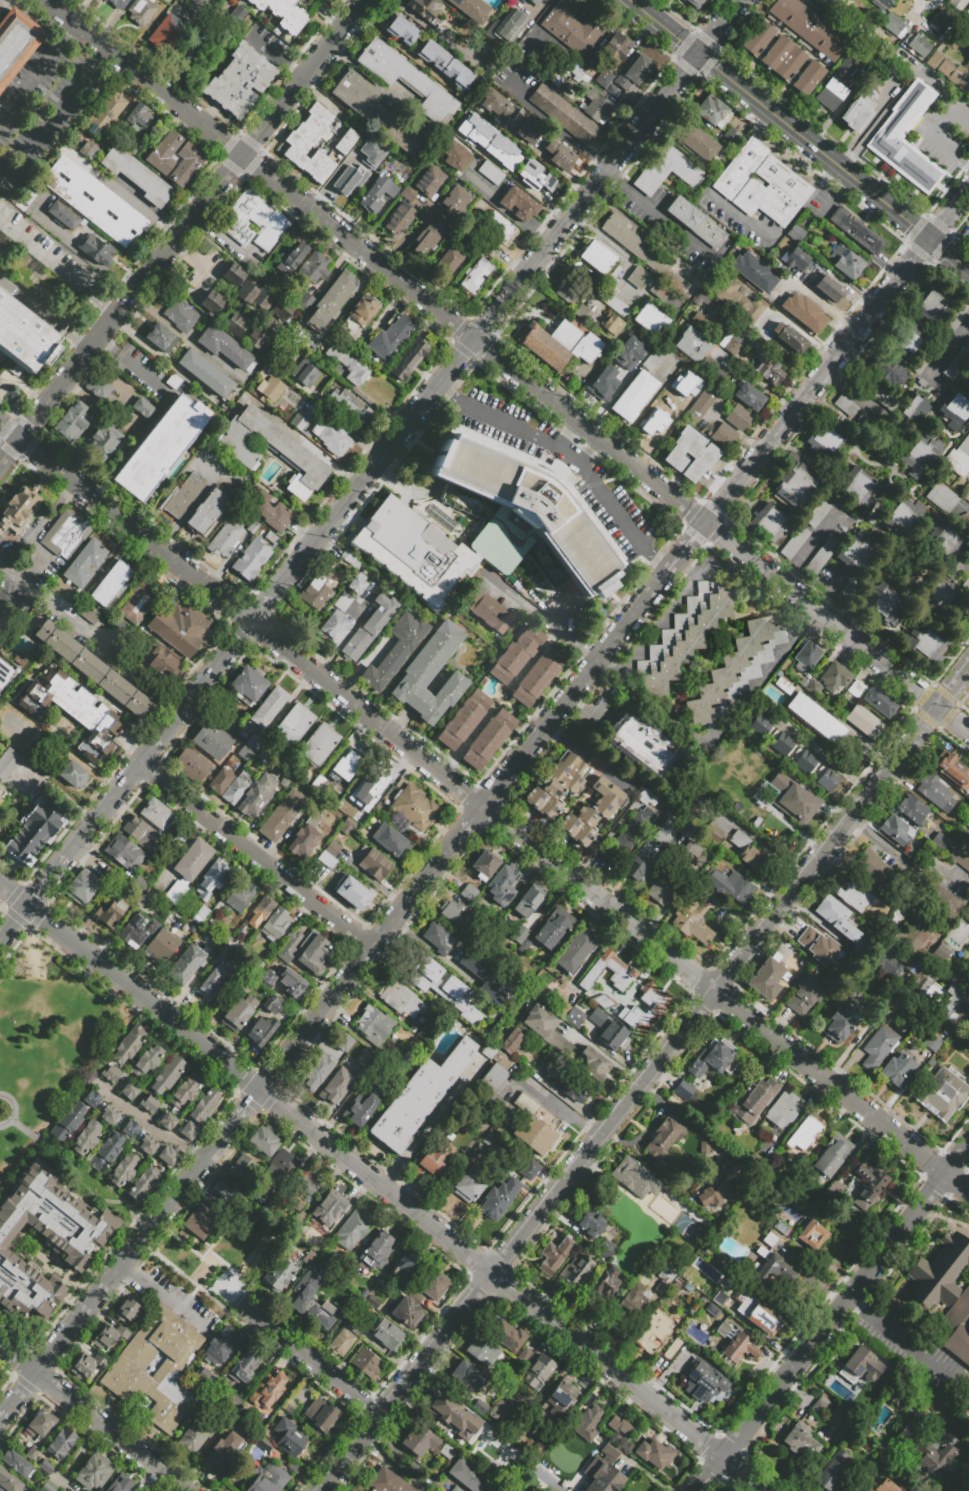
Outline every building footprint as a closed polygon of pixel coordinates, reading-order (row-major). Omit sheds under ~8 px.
[(120,11),(106,0),(129,0),(120,11)] [(127,10),(135,0),(154,0),(152,3),(158,8),(142,28),(128,17),(131,13),(127,10)] [(250,4),(246,0),(298,0),(294,5),(293,4),(292,6),(293,7),(294,6),(298,9),(299,8),(303,11),(302,12),(306,16),(305,17),(307,19),(292,38),(285,33),(287,31),(277,23),(282,17),(280,16),(279,17),(275,14),(274,16),(270,12),(271,11),(266,7),(262,12),(259,10),(253,6),(253,5),(251,3),(250,4)] [(403,6),(408,0),(434,0),(441,5),(428,23),(403,6)] [(480,27),(446,0),(481,0),(491,8),(485,15),(488,17),(480,27)] [(538,23),(556,0),(574,0),(581,6),(572,17),(580,23),(590,10),(608,24),(581,58),(538,23)] [(696,9),(685,0),(703,0),(696,9)] [(766,11),(775,0),(796,0),(848,42),(832,63),(766,11)] [(831,8),(821,0),(837,0),(831,8)] [(885,9),(874,0),(892,0),(885,9)] [(946,3),(948,0),(968,0),(958,13),(946,3)] [(315,11),(322,2),(324,4),(322,6),(325,9),(320,15),(315,11)] [(228,13),(236,3),(247,12),(240,22),(228,13)] [(44,33),(0,89),(0,18),(9,6),(44,33)] [(492,32),(511,7),(525,18),(506,43),(492,32)] [(942,9),(953,19),(936,38),(929,31),(932,28),(928,25),(932,20),(930,18),(934,13),(936,15),(942,9)] [(880,23),(889,11),(900,20),(902,18),(906,22),(902,27),(906,30),(900,39),(880,23)] [(148,39),(169,12),(177,19),(179,16),(185,21),(183,24),(186,26),(166,53),(148,39)] [(394,12),(419,32),(406,48),(399,42),(402,39),(399,36),(396,40),(381,28),(394,12)] [(323,20),(319,25),(313,20),(317,15),(323,20)] [(739,45),(760,19),(775,31),(754,57),(739,45)] [(615,63),(599,49),(615,29),(632,43),(615,63)] [(922,36),(934,46),(923,58),(903,41),(910,33),(914,36),(918,31),(923,35),(922,36)] [(787,81),(759,60),(778,35),(806,56),(787,81)] [(458,103),(450,114),(447,111),(436,125),(416,109),(425,98),(396,76),(388,86),(355,60),(374,36),(458,103)] [(412,53),(425,36),(451,56),(438,73),(412,53)] [(200,91),(203,86),(204,87),(213,76),(216,79),(217,79),(216,78),(219,74),(220,75),(221,73),(220,73),(230,59),(228,57),(237,45),(236,44),(240,39),(245,43),(244,44),(248,47),(248,46),(253,49),(252,50),(259,55),(260,54),(263,57),(263,59),(273,67),(274,66),(279,70),(239,121),(200,91)] [(176,61),(185,65),(196,46),(187,41),(176,61)] [(968,60),(968,61),(968,96),(962,90),(925,61),(934,50),(955,66),(958,63),(962,67),(968,60)] [(636,85),(632,82),(626,90),(613,81),(637,51),(653,63),(636,85)] [(551,78),(541,68),(556,52),(566,61),(558,69),(561,71),(557,76),(555,74),(551,78)] [(440,72),(452,57),(475,76),(462,92),(444,78),(446,76),(440,72)] [(831,112),(812,98),(845,57),(855,66),(843,82),(844,83),(843,84),(849,89),(831,112)] [(811,58),(825,70),(804,96),(790,84),(811,58)] [(587,76),(579,85),(572,79),(574,76),(569,71),(573,66),(587,76)] [(414,159),(329,91),(348,67),(382,94),(373,105),(401,128),(410,117),(430,133),(419,146),(423,148),(414,159)] [(603,89),(593,81),(604,68),(614,76),(603,89)] [(915,78),(934,92),(923,106),(926,107),(901,139),(945,172),(927,196),(862,147),(915,78)] [(598,129),(585,146),(526,99),(540,82),(598,129)] [(617,89),(612,95),(604,89),(610,83),(617,89)] [(611,102),(607,106),(612,110),(606,117),(607,118),(602,125),(582,111),(583,110),(580,107),(583,103),(584,104),(589,98),(582,93),(588,85),(611,102)] [(477,103),(489,88),(513,106),(504,117),(499,113),(495,117),(477,103)] [(113,91),(129,105),(103,135),(102,134),(98,139),(90,132),(89,134),(86,131),(91,125),(87,122),(113,91)] [(855,133),(844,124),(845,123),(839,118),(859,92),(873,103),(869,108),(873,111),(855,133)] [(732,114),(718,131),(693,111),(705,96),(711,100),(713,97),(729,109),(728,111),(732,114)] [(123,118),(138,101),(152,113),(150,116),(152,117),(148,121),(148,124),(145,128),(142,128),(141,127),(136,133),(129,127),(131,124),(130,124),(128,126),(125,124),(127,122),(123,118)] [(335,164),(320,183),(311,176),(312,175),(302,167),(301,168),(283,154),(290,144),(284,140),(292,130),(293,131),(300,122),(302,123),(310,113),(307,111),(314,101),(333,116),(325,125),(328,128),(320,137),(319,136),(311,146),(310,145),(303,154),(309,159),(316,149),(335,164)] [(509,121),(517,110),(543,131),(531,145),(514,131),(517,128),(509,121)] [(472,113),(518,151),(517,152),(522,156),(510,172),(456,129),(468,114),(470,116),(472,113)] [(721,146),(706,165),(695,156),(697,154),(684,144),(682,146),(671,137),(685,119),(721,146)] [(730,147),(719,139),(730,125),(741,134),(730,147)] [(180,189),(166,178),(176,165),(174,163),(163,177),(142,160),(153,146),(154,147),(168,129),(183,140),(173,152),(175,154),(185,141),(206,158),(195,171),(194,171),(180,189)] [(343,154),(333,146),(348,129),(357,136),(343,154)] [(356,148),(364,156),(360,160),(370,170),(387,152),(369,135),(356,148)] [(729,200),(711,185),(750,136),(768,150),(729,200)] [(471,156),(459,171),(452,166),(451,167),(443,160),(447,155),(440,150),(450,138),(465,150),(471,156)] [(77,151),(88,160),(97,149),(86,139),(77,151)] [(543,148),(551,139),(557,144),(558,143),(577,158),(564,174),(546,160),(551,154),(543,148)] [(133,156),(124,150),(131,140),(140,147),(133,156)] [(173,191),(158,210),(142,196),(144,193),(118,172),(114,176),(99,164),(114,144),(173,191)] [(649,197),(632,184),(656,153),(658,155),(667,144),(703,172),(691,187),(669,171),(649,197)] [(36,178),(58,150),(148,222),(137,236),(135,234),(124,248),(36,178)] [(749,216),(730,202),(750,177),(764,188),(768,183),(754,172),(768,154),(813,189),(782,228),(756,207),(749,216)] [(516,173),(529,156),(543,168),(539,172),(544,176),(547,172),(558,181),(550,192),(541,185),(535,193),(519,180),(521,178),(516,173)] [(504,175),(495,185),(476,170),(484,160),(504,175)] [(349,162),(363,173),(347,195),(332,183),(349,162)] [(412,186),(430,164),(446,177),(429,199),(412,186)] [(372,215),(357,203),(380,174),(398,188),(390,198),(383,192),(377,200),(381,203),(372,215)] [(31,182),(43,192),(24,215),(12,205),(31,182)] [(436,204),(454,182),(472,197),(452,220),(442,212),(444,210),(436,204)] [(399,194),(407,184),(419,194),(411,204),(399,194)] [(539,205),(532,215),(531,214),(524,223),(513,215),(517,209),(512,205),(508,210),(497,202),(511,184),(539,205)] [(255,233),(244,247),(215,224),(246,186),(292,222),(267,253),(252,242),(257,235),(255,234),(259,229),(248,219),(246,221),(249,224),(247,227),(255,233)] [(726,234),(713,250),(664,211),(677,195),(726,234)] [(46,210),(55,199),(80,219),(71,230),(64,224),(61,227),(52,219),(54,217),(46,210)] [(398,237),(381,224),(400,199),(417,212),(398,237)] [(886,242),(874,256),(827,219),(839,205),(886,242)] [(503,244),(481,226),(493,211),(516,229),(503,244)] [(663,282),(666,279),(662,276),(660,278),(599,228),(612,211),(626,222),(623,226),(657,253),(660,250),(674,261),(666,271),(670,274),(672,272),(685,283),(687,287),(680,295),(663,282)] [(422,258),(409,247),(432,218),(445,229),(422,258)] [(806,232),(797,243),(786,234),(794,224),(806,232)] [(109,258),(110,259),(110,261),(110,263),(109,265),(108,266),(106,267),(104,267),(102,266),(98,263),(97,264),(75,247),(86,233),(88,235),(90,233),(103,243),(105,241),(115,249),(109,258)] [(615,258),(601,275),(579,256),(592,239),(615,258)] [(301,241),(310,249),(288,275),(285,273),(284,274),(273,266),(280,257),(282,259),(284,256),(287,258),(301,241)] [(467,251),(446,277),(433,266),(455,241),(467,251)] [(480,250),(487,241),(498,250),(491,259),(480,250)] [(870,262),(856,279),(854,278),(851,281),(830,265),(832,262),(827,258),(838,244),(855,257),(859,253),(870,262)] [(195,290),(184,281),(193,269),(187,264),(197,252),(203,256),(211,246),(222,255),(195,290)] [(795,246),(812,259),(802,273),(792,265),(789,268),(782,263),(795,246)] [(314,250),(330,261),(325,268),(330,272),(322,282),(316,277),(312,283),(297,272),(314,250)] [(765,295),(727,267),(737,254),(740,257),(744,250),(771,270),(769,272),(777,279),(765,295)] [(758,255),(761,251),(769,258),(766,262),(758,255)] [(458,285),(466,275),(463,273),(467,267),(470,269),(480,257),(493,267),(487,274),(478,286),(480,287),(473,296),(458,285)] [(247,273),(234,288),(220,277),(233,262),(247,273)] [(618,279),(615,284),(606,277),(610,273),(611,273),(617,265),(622,269),(615,277),(618,279)] [(651,276),(639,290),(626,279),(637,265),(651,276)] [(349,282),(355,287),(319,333),(303,320),(343,268),(354,277),(349,282)] [(707,279),(699,289),(691,282),(691,279),(697,271),(707,279)] [(837,305),(810,284),(820,272),(847,293),(837,305)] [(726,276),(739,286),(735,291),(750,303),(754,297),(766,307),(750,326),(711,295),(726,276)] [(556,284),(561,278),(580,294),(569,307),(554,294),(557,290),(556,288),(558,286),(556,284)] [(234,295),(246,281),(257,290),(260,285),(275,297),(263,313),(252,304),(250,307),(234,295)] [(281,295),(276,290),(283,281),(288,286),(281,295)] [(647,291),(655,281),(669,293),(661,302),(647,291)] [(935,328),(912,309),(931,285),(955,304),(935,328)] [(212,289),(226,299),(214,315),(200,304),(212,289)] [(29,374),(0,351),(0,291),(58,337),(52,344),(57,347),(41,368),(36,364),(29,374)] [(820,313),(828,319),(816,335),(779,306),(787,296),(789,298),(794,292),(800,298),(802,296),(821,311),(820,313)] [(336,328),(364,293),(380,305),(362,328),(358,325),(348,337),(336,328)] [(625,319),(604,302),(612,293),(633,310),(625,319)] [(712,301),(708,307),(702,304),(699,308),(693,304),(701,293),(712,301)] [(168,306),(167,305),(175,296),(182,302),(183,301),(191,308),(190,308),(199,316),(184,334),(161,315),(168,306)] [(268,312),(281,296),(295,307),(283,323),(268,312)] [(962,299),(968,304),(968,310),(950,335),(940,327),(962,299)] [(656,337),(632,319),(646,302),(669,320),(656,337)] [(594,314),(588,323),(573,312),(579,303),(594,314)] [(728,322),(714,338),(690,318),(697,310),(703,316),(710,308),(728,322)] [(222,326),(234,311),(248,323),(236,338),(222,326)] [(599,324),(609,311),(628,326),(618,339),(599,324)] [(401,313),(415,325),(386,362),(366,346),(380,329),(383,332),(388,325),(385,323),(394,312),(399,315),(401,313)] [(258,353),(244,340),(255,327),(258,329),(268,317),(283,331),(271,345),(268,342),(258,353)] [(603,345),(588,365),(577,357),(575,359),(570,355),(557,372),(516,340),(530,322),(548,336),(562,318),(567,323),(570,319),(603,345)] [(883,341),(903,318),(924,336),(905,359),(883,341)] [(177,338),(165,354),(143,337),(156,321),(177,338)] [(808,343),(798,355),(775,337),(776,335),(771,331),(778,322),(783,326),(784,324),(808,343)] [(253,357),(242,371),(219,353),(216,357),(195,341),(209,323),(253,357)] [(711,344),(695,363),(672,345),(687,325),(711,344)] [(292,339),(301,328),(319,343),(310,353),(292,339)] [(415,334),(430,347),(401,382),(386,369),(415,334)] [(735,358),(722,348),(730,338),(743,348),(735,358)] [(942,372),(968,338),(968,356),(951,379),(942,372)] [(670,348),(650,373),(640,365),(660,340),(670,348)] [(370,370),(359,385),(358,385),(356,387),(344,378),(348,372),(344,369),(345,367),(336,360),(334,364),(330,361),(331,360),(323,354),(329,345),(331,347),(335,342),(354,356),(353,358),(361,364),(361,363),(370,370)] [(628,352),(617,366),(609,359),(620,345),(628,352)] [(234,384),(223,398),(208,385),(206,387),(176,363),(189,348),(234,384)] [(909,370),(926,348),(937,356),(920,378),(909,370)] [(786,376),(777,388),(765,380),(764,381),(756,375),(756,374),(753,372),(760,362),(755,358),(759,352),(780,368),(778,370),(786,376)] [(897,381),(892,387),(867,368),(874,358),(876,360),(882,352),(906,370),(904,372),(907,375),(900,384),(897,381)] [(320,372),(307,388),(289,374),(292,372),(291,371),(295,366),(304,355),(312,362),(310,364),(320,372)] [(722,385),(701,368),(709,358),(730,375),(722,385)] [(688,364),(696,371),(688,380),(680,373),(688,364)] [(603,403),(583,388),(597,369),(599,370),(602,366),(607,370),(606,372),(608,374),(611,371),(620,378),(619,379),(620,380),(603,403)] [(629,424),(609,409),(640,369),(659,384),(636,413),(637,414),(629,424)] [(112,388),(100,401),(83,386),(94,373),(112,388)] [(172,373),(182,381),(175,390),(165,383),(172,373)] [(277,398),(273,404),(255,389),(262,380),(265,382),(271,374),(287,387),(281,393),(283,394),(279,399),(277,398)] [(653,442),(635,427),(653,404),(657,408),(680,380),(694,391),(689,398),(690,399),(685,404),(682,402),(679,405),(675,402),(670,408),(673,410),(668,416),(672,419),(653,442)] [(917,384),(921,380),(928,386),(924,390),(917,384)] [(732,396),(744,381),(766,398),(755,413),(732,396)] [(875,383),(898,402),(891,412),(867,393),(875,383)] [(684,415),(707,384),(719,393),(695,424),(684,415)] [(968,395),(968,394),(968,413),(954,432),(945,425),(950,419),(937,409),(956,385),(968,395)] [(329,397),(336,388),(339,391),(342,387),(372,411),(368,416),(366,415),(361,422),(329,397)] [(912,391),(930,405),(922,414),(917,410),(907,423),(895,412),(912,391)] [(140,503),(110,479),(179,393),(190,403),(192,400),(209,413),(206,417),(207,418),(140,503)] [(858,409),(850,419),(832,404),(841,394),(858,409)] [(154,409),(146,420),(130,407),(139,397),(154,409)] [(84,412),(92,418),(73,441),(70,439),(68,442),(52,429),(73,403),(74,404),(77,400),(87,408),(84,412)] [(302,501),(285,488),(289,483),(287,481),(292,475),(294,476),(296,473),(301,477),(304,472),(251,431),(243,442),(260,455),(249,470),(216,444),(218,441),(215,439),(220,433),(223,435),(225,432),(222,430),(243,403),(330,470),(314,490),(312,488),(302,501)] [(744,428),(740,432),(724,419),(729,413),(727,411),(734,403),(735,404),(736,403),(753,417),(749,422),(751,423),(746,430),(744,428)] [(872,436),(854,422),(862,411),(880,426),(872,436)] [(301,430),(290,421),(297,412),(308,421),(301,430)] [(341,455),(335,457),(325,448),(326,447),(321,443),(322,441),(309,432),(322,416),(345,432),(344,434),(352,440),(341,455)] [(815,452),(803,441),(824,416),(837,427),(840,423),(848,430),(819,464),(811,457),(815,452)] [(104,421),(121,435),(100,462),(85,450),(92,441),(88,437),(95,429),(97,430),(104,421)] [(726,450),(709,437),(721,421),(738,433),(726,450)] [(487,519),(439,500),(445,483),(429,476),(428,475),(432,468),(430,467),(443,439),(448,440),(455,424),(546,464),(551,467),(556,470),(560,473),(562,475),(565,478),(567,480),(569,483),(571,486),(627,562),(581,597),(567,579),(552,590),(523,552),(508,572),(507,572),(507,573),(506,573),(506,574),(505,574),(504,574),(503,574),(502,574),(501,574),(501,573),(479,557),(472,551),(470,549),(469,548),(469,547),(469,546),(469,545),(469,544),(469,543),(470,542),(487,519)] [(722,455),(709,472),(706,471),(694,487),(664,462),(676,446),(674,445),(680,437),(679,436),(686,427),(722,455)] [(921,477),(918,476),(915,481),(906,474),(910,468),(897,458),(917,433),(918,434),(924,427),(932,434),(929,438),(943,448),(921,477)] [(955,450),(968,431),(968,469),(965,474),(968,477),(968,481),(963,489),(956,484),(962,477),(941,461),(952,448),(955,450)] [(789,450),(822,478),(796,509),(770,488),(791,462),(784,456),(789,450)] [(873,501),(866,510),(831,484),(838,474),(843,478),(853,465),(878,484),(868,497),(873,501)] [(177,520),(162,508),(191,473),(205,484),(177,520)] [(959,498),(946,514),(923,496),(936,480),(959,498)] [(202,534),(186,522),(195,510),(194,509),(199,503),(201,504),(214,487),(229,499),(202,534)] [(5,533),(0,529),(0,521),(6,513),(2,510),(9,501),(11,502),(15,497),(16,498),(19,495),(19,492),(21,490),(25,490),(26,491),(27,493),(31,490),(43,501),(40,504),(41,507),(34,515),(35,516),(32,521),(34,523),(20,539),(8,529),(5,533)] [(387,493),(347,543),(356,550),(358,549),(424,602),(423,604),(435,613),(443,603),(438,599),(463,567),(467,570),(472,564),(473,565),(477,559),(478,559),(479,557),(472,551),(471,552),(457,541),(454,546),(387,493)] [(813,528),(803,520),(820,498),(830,506),(813,528)] [(881,522),(900,498),(912,508),(917,502),(926,509),(923,512),(926,514),(902,544),(900,543),(898,545),(888,538),(893,532),(881,522)] [(277,502),(294,515),(279,533),(262,520),(263,519),(254,511),(263,500),(272,507),(277,502)] [(771,545),(747,526),(766,502),(794,524),(786,535),(782,531),(771,545)] [(83,516),(94,526),(65,559),(59,554),(55,557),(37,542),(64,509),(77,511),(79,515),(83,516)] [(954,520),(968,513),(968,532),(954,520)] [(952,531),(968,544),(968,548),(963,556),(958,552),(947,565),(922,546),(933,533),(927,529),(935,519),(938,521),(940,517),(954,528),(952,531)] [(252,534),(245,528),(252,518),(259,524),(252,534)] [(218,556),(206,547),(226,522),(232,526),(235,523),(245,531),(233,547),(234,548),(226,558),(220,553),(218,556)] [(788,560),(779,553),(800,524),(809,531),(788,560)] [(860,576),(835,559),(856,530),(859,532),(862,528),(881,543),(876,550),(878,551),(860,576)] [(274,546),(264,537),(269,531),(279,540),(274,546)] [(91,534),(103,543),(101,546),(109,552),(95,570),(89,566),(88,569),(93,573),(80,590),(60,574),(91,534)] [(255,534),(264,541),(262,544),(271,551),(258,568),(259,569),(249,582),(229,567),(255,534)] [(811,579),(801,571),(830,534),(840,542),(811,579)] [(117,559),(132,572),(103,607),(88,595),(117,559)] [(332,593),(317,612),(297,596),(320,566),(331,575),(322,585),(332,593)] [(950,572),(954,567),(959,571),(956,576),(950,572)] [(346,586),(356,574),(368,584),(358,596),(346,586)] [(957,591),(938,615),(919,601),(937,576),(957,591)] [(968,576),(968,577),(968,594),(959,586),(968,576)] [(129,596),(127,594),(139,579),(157,593),(145,608),(148,610),(135,626),(117,611),(129,596)] [(696,582),(721,581),(721,592),(730,591),(731,617),(715,618),(715,633),(703,634),(703,649),(690,649),(691,664),(678,665),(678,680),(666,681),(666,696),(643,697),(642,687),(638,687),(638,681),(636,681),(635,661),(648,661),(647,646),(661,645),(660,630),(673,630),(672,615),(685,614),(685,597),(696,597),(696,582)] [(847,607),(837,599),(851,581),(861,589),(847,607)] [(862,604),(859,602),(866,592),(871,596),(882,582),(906,601),(895,616),(901,620),(893,629),(890,627),(888,629),(860,608),(862,604)] [(514,617),(499,635),(460,604),(474,586),(514,617)] [(9,620),(0,613),(0,588),(22,605),(9,620)] [(332,605),(343,591),(353,600),(342,613),(332,605)] [(354,662),(350,659),(348,662),(341,656),(343,654),(339,651),(360,625),(361,627),(377,606),(371,602),(378,593),(388,600),(390,597),(399,604),(354,662)] [(171,611),(168,608),(175,599),(181,603),(178,606),(180,608),(185,600),(214,623),(207,632),(214,638),(207,647),(201,642),(187,660),(145,626),(159,608),(168,615),(171,611)] [(78,614),(85,605),(102,618),(94,627),(78,614)] [(334,648),(315,632),(335,607),(345,616),(343,619),(352,625),(334,648)] [(377,693),(357,678),(368,664),(374,668),(397,639),(387,631),(403,610),(415,619),(417,616),(430,626),(377,693)] [(688,724),(684,702),(699,699),(696,686),(711,683),(709,671),(723,668),(721,655),(735,652),(733,639),(748,637),(745,621),(771,616),(773,626),(783,624),(786,642),(770,645),(773,661),(758,664),(761,677),(758,677),(746,680),(748,693),(734,695),(736,708),(721,711),(724,723),(699,727),(698,723),(694,724),(694,722),(688,724)] [(454,669),(470,682),(450,706),(448,705),(431,726),(418,716),(420,714),(403,701),(402,702),(389,692),(405,672),(402,670),(444,618),(465,635),(422,688),(432,696),(454,669)] [(32,635),(45,619),(152,704),(139,720),(32,635)] [(929,667),(900,641),(919,619),(949,645),(944,651),(946,653),(942,659),(945,661),(937,669),(932,665),(929,667)] [(525,623),(544,638),(505,687),(486,672),(525,623)] [(793,657),(808,639),(822,651),(804,674),(794,666),(797,661),(793,657)] [(166,682),(145,667),(153,656),(149,653),(156,644),(180,662),(166,682)] [(527,709),(509,694),(549,645),(566,659),(527,709)] [(124,658),(130,649),(138,655),(132,664),(124,658)] [(830,694),(823,688),(824,686),(817,680),(834,660),(853,676),(844,687),(840,684),(835,691),(834,690),(830,694)] [(6,679),(0,687),(0,661),(12,670),(5,678),(6,679)] [(268,684),(252,703),(240,693),(239,695),(228,686),(245,665),(251,671),(255,666),(265,674),(261,678),(268,684)] [(18,700),(17,699),(31,681),(43,690),(48,684),(45,681),(53,672),(63,680),(66,676),(76,683),(71,690),(75,692),(79,686),(96,699),(91,706),(95,708),(99,702),(116,715),(101,734),(111,742),(102,753),(100,751),(91,763),(79,753),(81,751),(74,745),(81,736),(86,739),(91,733),(49,700),(37,715),(31,710),(28,714),(15,703),(18,700)] [(794,688),(788,695),(774,683),(779,676),(794,688)] [(865,687),(856,698),(847,690),(856,679),(865,687)] [(813,681),(826,692),(819,700),(806,689),(813,681)] [(873,684),(899,704),(888,719),(862,698),(873,684)] [(288,695),(261,728),(249,718),(275,685),(288,695)] [(451,751),(434,739),(473,688),(490,701),(451,751)] [(786,706),(798,691),(846,730),(834,745),(786,706)] [(289,745),(271,730),(295,701),(313,716),(289,745)] [(745,729),(764,703),(776,712),(768,721),(842,778),(829,794),(745,729)] [(856,703),(884,725),(872,740),(844,719),(856,703)] [(517,722),(477,773),(460,759),(500,709),(517,722)] [(606,742),(605,742),(610,736),(609,735),(612,731),(611,730),(625,715),(626,716),(628,714),(635,719),(638,715),(686,754),(678,765),(681,767),(666,786),(665,785),(663,787),(606,742)] [(208,719),(235,741),(218,762),(191,740),(208,719)] [(316,767),(297,752),(320,722),(339,737),(316,767)] [(262,742),(245,762),(236,754),(252,734),(262,742)] [(211,764),(197,783),(172,764),(186,745),(211,764)] [(3,783),(0,781),(0,757),(8,747),(23,759),(3,783)] [(555,801),(560,805),(548,820),(522,799),(533,785),(540,790),(552,776),(545,771),(556,757),(559,759),(566,749),(589,768),(581,778),(584,781),(581,785),(582,786),(578,791),(577,790),(573,794),(565,788),(555,801)] [(343,790),(324,776),(344,750),(350,755),(352,753),(364,762),(343,790)] [(946,752),(968,770),(968,785),(964,791),(935,768),(940,762),(939,761),(946,752)] [(77,788),(75,790),(57,776),(70,760),(88,774),(86,777),(89,779),(80,790),(77,788)] [(267,772),(275,762),(296,778),(289,787),(283,782),(282,784),(267,772)] [(219,795),(207,785),(222,766),(234,776),(219,795)] [(366,766),(384,781),(368,800),(353,788),(358,782),(355,780),(366,766)] [(718,769),(734,782),(716,803),(701,790),(718,769)] [(232,806),(220,796),(235,777),(236,778),(242,770),(249,776),(247,778),(250,780),(248,782),(250,783),(232,806)] [(770,802),(778,792),(767,783),(778,770),(787,777),(789,774),(823,800),(802,827),(770,802)] [(953,793),(950,797),(955,801),(945,813),(915,789),(920,783),(918,781),(923,775),(925,777),(930,771),(945,783),(943,785),(953,793)] [(250,820),(236,807),(247,794),(244,792),(254,780),(256,782),(264,772),(277,784),(272,789),(275,792),(250,820)] [(580,816),(578,813),(582,808),(584,809),(587,806),(592,809),(601,798),(591,789),(602,777),(630,800),(620,812),(617,809),(606,822),(601,818),(590,832),(596,837),(584,851),(559,829),(570,815),(576,820),(580,816)] [(332,789),(324,799),(311,789),(319,779),(332,789)] [(388,810),(389,808),(388,807),(394,800),(391,798),(399,789),(401,790),(407,783),(440,809),(417,837),(404,827),(408,822),(394,811),(392,813),(388,810)] [(274,843),(257,830),(290,787),(305,799),(291,817),(293,819),(274,843)] [(644,788),(658,800),(652,807),(647,802),(645,806),(636,798),(644,788)] [(904,799),(909,794),(928,809),(921,817),(925,821),(920,828),(895,807),(902,798),(904,799)] [(36,802),(39,805),(46,796),(68,814),(66,817),(69,820),(62,828),(59,826),(52,834),(56,837),(48,845),(45,842),(31,858),(34,860),(27,868),(21,863),(18,867),(4,855),(7,851),(4,849),(1,847),(8,838),(9,840),(27,818),(24,816),(36,802)] [(160,830),(138,813),(151,797),(172,813),(160,830)] [(693,797),(705,807),(693,820),(681,811),(693,797)] [(369,813),(359,825),(351,818),(361,806),(369,813)] [(646,807),(656,815),(613,869),(600,858),(639,810),(642,812),(646,807)] [(780,827),(766,843),(750,830),(752,828),(743,821),(753,808),(762,816),(763,814),(780,827)] [(293,835),(313,811),(321,817),(312,828),(321,836),(301,861),(286,848),(295,837),(293,835)] [(878,827),(890,812),(915,832),(909,839),(904,835),(903,836),(908,839),(902,846),(878,827)] [(132,814),(147,826),(147,825),(163,838),(151,854),(134,841),(135,840),(120,829),(132,814)] [(339,830),(343,824),(341,822),(346,816),(357,825),(352,832),(350,830),(346,835),(339,830)] [(665,847),(652,836),(667,819),(679,829),(665,847)] [(412,844),(399,861),(391,855),(392,854),(369,837),(381,821),(412,844)] [(718,846),(702,833),(710,822),(727,835),(718,846)] [(968,822),(968,823),(968,838),(960,832),(968,822)] [(765,858),(755,870),(735,855),(739,849),(729,840),(737,829),(752,841),(749,845),(765,858)] [(179,846),(171,840),(179,830),(186,836),(179,846)] [(949,840),(941,850),(930,841),(938,831),(949,840)] [(103,851),(117,832),(146,855),(131,874),(103,851)] [(196,836),(214,850),(189,882),(182,877),(178,874),(177,875),(172,871),(173,870),(171,869),(196,836)] [(961,838),(968,844),(968,873),(954,861),(953,862),(946,857),(961,838)] [(324,849),(332,839),(342,847),(334,857),(324,849)] [(672,861),(690,839),(703,850),(701,852),(707,857),(699,866),(689,858),(681,868),(672,861)] [(393,864),(379,882),(357,864),(360,860),(358,858),(362,853),(359,850),(364,844),(369,849),(371,847),(393,864)] [(641,845),(648,851),(645,855),(652,861),(635,882),(621,870),(641,845)] [(853,866),(867,847),(875,854),(874,855),(894,871),(896,869),(904,876),(890,894),(853,866)] [(913,862),(903,854),(910,847),(919,854),(913,862)] [(483,881),(475,875),(478,872),(470,866),(484,848),(488,852),(491,849),(502,858),(486,878),(485,878),(483,881)] [(330,869),(317,859),(323,851),(336,860),(330,869)] [(223,882),(217,891),(213,888),(209,892),(212,894),(205,903),(196,896),(198,894),(194,890),(203,879),(201,878),(216,858),(229,868),(220,879),(223,882)] [(516,891),(503,907),(490,897),(492,895),(488,892),(490,888),(486,885),(507,860),(516,867),(515,869),(520,874),(510,886),(516,891)] [(676,870),(684,876),(660,905),(645,892),(666,866),(674,873),(676,870)] [(755,888),(742,905),(726,893),(722,898),(714,891),(716,889),(705,881),(709,876),(705,873),(710,867),(713,870),(714,868),(720,874),(721,872),(727,877),(732,870),(755,888)] [(81,907),(67,896),(70,892),(66,889),(82,868),(101,883),(98,886),(99,887),(85,905),(84,904),(81,907)] [(102,878),(109,869),(118,876),(111,885),(102,878)] [(359,912),(333,891),(338,886),(335,884),(344,872),(370,893),(364,901),(367,903),(359,912)] [(122,893),(112,886),(120,876),(130,883),(122,893)] [(951,921),(918,894),(932,876),(939,882),(938,884),(956,898),(958,895),(966,902),(951,921)] [(189,882),(186,887),(187,888),(175,904),(164,895),(176,880),(178,881),(182,877),(189,882)] [(876,900),(873,905),(869,901),(859,913),(833,893),(841,883),(845,886),(851,879),(858,885),(855,888),(861,893),(864,890),(876,900)] [(250,884),(257,889),(252,895),(253,896),(239,914),(232,908),(229,913),(220,906),(216,911),(212,908),(220,898),(224,901),(239,881),(247,887),(250,884)] [(460,894),(468,884),(478,892),(471,902),(460,894)] [(524,919),(511,909),(531,884),(544,894),(540,900),(544,903),(538,911),(533,907),(524,919)] [(716,937),(706,948),(690,935),(687,939),(671,926),(678,918),(674,915),(679,908),(684,911),(688,906),(684,903),(698,886),(717,903),(712,909),(700,923),(716,937)] [(141,907),(136,903),(148,887),(153,891),(141,907)] [(813,911),(827,893),(851,913),(845,921),(862,934),(854,944),(813,911)] [(264,895),(276,904),(261,924),(249,915),(264,895)] [(94,913),(99,906),(102,909),(104,907),(106,909),(113,901),(114,902),(118,898),(127,906),(115,920),(118,922),(111,930),(96,917),(97,916),(94,913)] [(473,918),(463,931),(440,912),(441,911),(439,909),(446,900),(447,902),(451,898),(457,903),(459,901),(466,906),(463,909),(473,918)] [(259,930),(278,905),(288,913),(287,915),(292,919),(276,939),(274,938),(271,942),(263,936),(264,934),(259,930)] [(558,907),(566,913),(564,916),(574,924),(569,930),(567,928),(549,951),(533,938),(558,907)] [(896,907),(907,915),(902,921),(900,919),(896,923),(888,917),(896,907)] [(135,950),(118,936),(124,929),(121,928),(127,921),(129,922),(137,911),(149,920),(151,918),(159,924),(149,937),(147,935),(135,950)] [(938,928),(916,955),(895,939),(901,932),(905,936),(922,915),(938,928)] [(457,938),(442,957),(433,950),(436,947),(420,934),(432,919),(457,938)] [(202,935),(197,941),(193,938),(191,940),(181,932),(190,921),(199,928),(197,931),(202,935)] [(823,967),(810,956),(811,954),(794,941),(807,925),(824,938),(826,936),(839,946),(823,967)] [(570,974),(553,961),(581,926),(598,940),(570,974)] [(153,964),(146,957),(149,954),(143,949),(161,927),(179,942),(161,963),(157,959),(153,964)] [(530,934),(521,946),(512,939),(521,927),(530,934)] [(298,947),(312,929),(336,947),(326,959),(329,961),(316,977),(294,959),(302,949),(298,947)] [(275,955),(287,940),(285,938),(291,930),(294,932),(295,930),(297,931),(298,930),(303,934),(302,935),(303,936),(293,947),(298,951),(288,963),(284,960),(283,961),(275,955)] [(239,957),(217,939),(224,931),(234,938),(232,941),(239,947),(241,944),(246,948),(239,957)] [(863,963),(853,954),(862,943),(866,946),(875,935),(882,940),(863,963)] [(205,962),(201,967),(198,965),(181,987),(165,974),(190,943),(199,951),(204,945),(210,949),(205,955),(206,955),(203,960),(205,962)] [(232,952),(226,961),(214,953),(221,944),(232,952)] [(933,955),(940,946),(952,954),(945,964),(933,955)] [(498,1005),(478,989),(483,982),(458,962),(469,947),(518,986),(509,997),(506,995),(498,1005)] [(586,991),(577,984),(598,959),(597,958),(606,947),(615,955),(614,956),(628,967),(629,966),(637,972),(621,993),(612,985),(613,983),(609,979),(614,973),(605,966),(602,970),(603,971),(592,984),(586,991)] [(872,962),(892,979),(903,967),(883,950),(872,962)] [(774,951),(780,956),(775,962),(785,970),(784,971),(790,976),(785,981),(780,977),(775,983),(780,987),(769,1001),(763,997),(762,998),(745,984),(767,956),(769,957),(774,951)] [(462,984),(453,994),(445,988),(439,995),(424,984),(422,986),(416,981),(417,979),(410,973),(423,956),(436,967),(443,973),(446,969),(451,973),(449,976),(451,978),(452,977),(462,984)] [(912,975),(901,967),(909,957),(920,966),(912,975)] [(230,974),(209,1002),(195,992),(220,959),(225,963),(225,964),(231,969),(228,972),(230,974)] [(256,980),(248,974),(258,960),(266,966),(256,980)] [(261,982),(270,970),(283,980),(273,992),(261,982)] [(282,984),(290,973),(311,990),(303,1000),(282,984)] [(806,973),(827,989),(817,1002),(814,1000),(801,1016),(785,1004),(798,988),(796,986),(806,973)] [(398,1014),(377,997),(392,977),(414,995),(413,996),(424,1005),(412,1020),(401,1011),(398,1014)] [(951,982),(968,997),(968,1005),(957,1020),(949,1014),(945,1019),(931,1008),(935,1003),(918,989),(927,978),(944,991),(951,982)] [(572,1008),(564,1018),(532,993),(541,983),(572,1008)] [(650,984),(656,989),(655,990),(663,996),(666,996),(668,998),(670,999),(670,1001),(670,1003),(670,1004),(643,1036),(621,1019),(632,1006),(645,1017),(648,1014),(639,1006),(642,1003),(637,999),(650,984)] [(259,1049),(243,1037),(265,1008),(261,1006),(269,995),(286,1008),(282,1013),(277,1010),(271,1018),(278,1023),(259,1049)] [(220,1021),(238,997),(246,1003),(245,1004),(253,1010),(236,1033),(220,1021)] [(840,1041),(837,1045),(820,1031),(829,1019),(828,1018),(836,1008),(837,1009),(844,1000),(850,1005),(848,1008),(860,1017),(854,1024),(855,1024),(841,1041),(840,1041)] [(362,1010),(368,1003),(384,1016),(385,1014),(397,1023),(392,1030),(396,1033),(387,1044),(383,1041),(377,1048),(364,1037),(365,1036),(351,1024),(356,1017),(358,1019),(364,1012),(362,1010)] [(573,1046),(563,1057),(521,1023),(528,1015),(526,1014),(535,1003),(559,1022),(553,1030),(573,1046)] [(576,1029),(563,1019),(564,1018),(572,1008),(574,1006),(586,1016),(576,1029)] [(598,1027),(587,1018),(596,1007),(607,1016),(598,1027)] [(629,1039),(621,1049),(618,1047),(614,1052),(595,1036),(601,1029),(600,1028),(609,1016),(630,1033),(626,1037),(629,1039)] [(423,1041),(412,1032),(422,1020),(433,1028),(423,1041)] [(135,1023),(149,1034),(128,1060),(126,1058),(121,1065),(119,1064),(118,1065),(112,1060),(113,1059),(108,1055),(126,1033),(127,1033),(135,1023)] [(873,1074),(861,1064),(868,1055),(861,1049),(882,1023),(899,1037),(896,1041),(899,1043),(891,1053),(888,1051),(881,1060),(883,1062),(873,1074)] [(510,1056),(495,1044),(502,1035),(505,1038),(513,1028),(524,1037),(523,1038),(518,1044),(521,1046),(517,1051),(515,1049),(510,1056)] [(342,1032),(353,1040),(343,1053),(332,1045),(342,1032)] [(942,1042),(934,1052),(924,1044),(932,1033),(942,1042)] [(399,1156),(367,1131),(426,1057),(438,1067),(463,1035),(476,1046),(472,1051),(474,1053),(408,1135),(413,1139),(399,1156)] [(714,1037),(735,1054),(732,1058),(738,1063),(728,1074),(722,1069),(718,1074),(708,1066),(696,1080),(686,1071),(714,1037)] [(498,1050),(490,1059),(481,1052),(488,1042),(498,1050)] [(139,1081),(133,1076),(135,1075),(129,1070),(148,1046),(151,1048),(154,1044),(164,1051),(157,1060),(159,1061),(158,1063),(159,1063),(153,1071),(152,1070),(151,1072),(148,1069),(139,1081)] [(605,1077),(599,1084),(582,1070),(586,1065),(584,1056),(580,1052),(586,1045),(613,1067),(605,1076),(605,1077)] [(362,1048),(374,1056),(365,1069),(353,1061),(362,1048)] [(335,1060),(311,1092),(296,1081),(320,1049),(335,1060)] [(553,1070),(541,1059),(549,1049),(562,1060),(553,1070)] [(890,1086),(884,1081),(885,1079),(877,1073),(895,1050),(899,1053),(901,1051),(916,1064),(910,1072),(912,1074),(899,1090),(892,1084),(890,1086)] [(405,1079),(395,1071),(410,1052),(420,1060),(405,1079)] [(161,1067),(162,1068),(173,1054),(187,1064),(167,1090),(165,1088),(159,1095),(157,1093),(155,1095),(150,1091),(151,1089),(146,1085),(161,1067)] [(509,1074),(494,1092),(480,1080),(495,1062),(509,1074)] [(121,1072),(113,1084),(106,1079),(100,1075),(109,1063),(121,1072)] [(337,1063),(354,1076),(332,1105),(315,1093),(337,1063)] [(941,1065),(968,1088),(968,1094),(956,1111),(954,1110),(944,1123),(914,1100),(941,1065)] [(588,1099),(581,1108),(557,1088),(570,1072),(590,1088),(583,1096),(588,1099)] [(195,1090),(197,1092),(196,1094),(197,1095),(191,1102),(190,1101),(189,1102),(187,1101),(178,1111),(166,1101),(186,1076),(189,1079),(192,1075),(201,1082),(195,1090)] [(782,1085),(765,1106),(763,1105),(755,1116),(757,1117),(748,1128),(736,1118),(734,1119),(726,1113),(751,1082),(755,1085),(760,1080),(765,1083),(769,1078),(774,1083),(776,1080),(782,1085)] [(139,1090),(130,1101),(124,1097),(120,1094),(121,1093),(119,1092),(128,1081),(139,1090)] [(677,1085),(691,1096),(686,1102),(672,1091),(677,1085)] [(202,1095),(203,1097),(211,1088),(219,1095),(215,1099),(219,1103),(200,1126),(188,1116),(194,1108),(192,1107),(202,1095)] [(101,1097),(102,1098),(92,1109),(82,1100),(91,1089),(93,1091),(94,1090),(97,1093),(102,1097),(101,1097)] [(780,1129),(763,1116),(783,1091),(787,1095),(789,1092),(798,1099),(796,1102),(801,1105),(795,1113),(796,1114),(791,1121),(789,1120),(784,1127),(783,1126),(780,1129)] [(342,1114),(358,1094),(365,1099),(370,1093),(381,1101),(359,1129),(342,1114)] [(559,1138),(542,1159),(513,1136),(528,1117),(513,1106),(523,1093),(563,1124),(555,1134),(559,1138)] [(144,1096),(146,1098),(149,1094),(160,1102),(151,1114),(146,1111),(140,1106),(141,1105),(139,1103),(144,1096)] [(59,1141),(58,1142),(49,1134),(49,1133),(48,1132),(69,1107),(70,1108),(76,1101),(85,1109),(79,1117),(82,1119),(62,1144),(59,1141)] [(503,1126),(488,1113),(496,1103),(511,1116),(503,1126)] [(106,1104),(108,1106),(109,1105),(114,1110),(120,1115),(111,1126),(109,1124),(108,1125),(102,1119),(100,1117),(104,1112),(101,1109),(106,1104)] [(160,1125),(158,1123),(166,1111),(178,1120),(168,1132),(163,1128),(159,1125),(160,1125)] [(803,1151),(795,1145),(790,1149),(784,1144),(811,1112),(826,1124),(823,1127),(824,1128),(821,1131),(821,1130),(818,1133),(818,1134),(815,1137),(813,1136),(812,1138),(813,1139),(814,1140),(811,1144),(810,1143),(803,1151)] [(658,1162),(642,1149),(647,1144),(655,1135),(653,1133),(666,1116),(671,1120),(673,1118),(687,1130),(677,1142),(674,1139),(665,1150),(667,1152),(658,1162)] [(75,1145),(72,1142),(91,1118),(102,1127),(94,1136),(98,1140),(90,1150),(88,1149),(81,1156),(79,1154),(79,1155),(72,1149),(75,1145)] [(141,1128),(132,1139),(120,1130),(129,1119),(135,1123),(141,1128)] [(199,1131),(193,1139),(192,1138),(189,1141),(184,1137),(179,1133),(188,1121),(198,1129),(197,1130),(199,1131)] [(276,1143),(278,1145),(268,1158),(247,1141),(260,1125),(278,1139),(276,1143)] [(815,1157),(836,1131),(854,1145),(827,1180),(811,1167),(817,1158),(815,1157)] [(118,1147),(121,1149),(100,1174),(87,1164),(88,1163),(87,1163),(107,1138),(109,1139),(114,1132),(116,1133),(117,1133),(122,1137),(122,1138),(124,1140),(118,1147)] [(489,1148),(483,1143),(491,1133),(497,1139),(489,1148)] [(137,1147),(142,1142),(140,1140),(144,1135),(149,1139),(150,1138),(155,1142),(159,1145),(149,1157),(137,1147)] [(430,1174),(416,1163),(428,1149),(431,1151),(434,1148),(430,1144),(437,1136),(455,1150),(445,1162),(452,1167),(442,1180),(432,1172),(430,1174)] [(701,1142),(709,1142),(707,1159),(699,1158),(701,1142)] [(175,1156),(178,1158),(171,1168),(156,1158),(164,1148),(167,1150),(169,1147),(173,1150),(177,1153),(175,1156)] [(282,1149),(290,1155),(289,1156),(297,1162),(291,1170),(289,1168),(281,1178),(280,1178),(269,1191),(257,1182),(282,1149)] [(131,1169),(134,1172),(133,1174),(134,1175),(128,1182),(127,1181),(126,1183),(124,1181),(118,1189),(109,1182),(112,1179),(109,1176),(113,1170),(112,1170),(128,1151),(139,1159),(131,1169)] [(242,1152),(252,1160),(236,1182),(225,1174),(242,1152)] [(626,1154),(656,1178),(646,1189),(648,1190),(640,1200),(609,1174),(626,1154)] [(35,1157),(60,1177),(54,1185),(71,1198),(60,1213),(17,1179),(35,1157)] [(529,1181),(519,1173),(530,1158),(540,1166),(529,1181)] [(718,1177),(721,1165),(724,1166),(726,1159),(738,1162),(735,1172),(738,1173),(735,1182),(718,1177)] [(868,1162),(889,1178),(869,1205),(848,1189),(854,1181),(854,1180),(868,1162)] [(474,1163),(479,1167),(474,1174),(487,1184),(472,1202),(469,1200),(467,1202),(453,1191),(455,1189),(453,1187),(467,1169),(468,1170),(474,1163)] [(133,1186),(132,1185),(148,1165),(150,1167),(151,1165),(158,1171),(157,1172),(160,1175),(154,1182),(156,1184),(139,1205),(126,1194),(133,1186)] [(309,1174),(321,1183),(299,1212),(287,1203),(309,1174)] [(510,1202),(494,1222),(478,1209),(485,1200),(482,1198),(491,1187),(495,1190),(501,1182),(504,1185),(511,1177),(521,1185),(508,1200),(510,1202)] [(11,1188),(13,1190),(7,1198),(5,1196),(1,1201),(0,1200),(0,1223),(14,1234),(20,1227),(28,1233),(32,1228),(41,1236),(47,1229),(60,1213),(17,1179),(11,1188)] [(715,1189),(723,1179),(740,1194),(732,1203),(715,1189)] [(220,1180),(240,1196),(230,1208),(210,1192),(220,1180)] [(826,1190),(835,1180),(845,1188),(836,1198),(826,1190)] [(723,1203),(715,1208),(714,1206),(712,1206),(710,1203),(703,1207),(696,1196),(702,1193),(701,1191),(712,1184),(723,1203)] [(818,1185),(825,1190),(816,1201),(809,1195),(818,1185)] [(331,1188),(350,1204),(336,1221),(334,1219),(327,1228),(310,1214),(331,1188)] [(101,1215),(98,1219),(105,1224),(93,1239),(90,1237),(60,1213),(71,1198),(89,1212),(92,1208),(101,1215)] [(706,1222),(692,1240),(664,1217),(677,1199),(706,1222)] [(199,1202),(220,1219),(202,1242),(181,1225),(199,1202)] [(368,1230),(359,1241),(358,1240),(349,1252),(335,1241),(338,1237),(334,1234),(358,1204),(375,1217),(366,1228),(368,1230)] [(592,1239),(583,1232),(585,1230),(574,1221),(587,1205),(608,1223),(596,1237),(595,1236),(592,1239)] [(124,1222),(115,1233),(113,1231),(100,1248),(97,1245),(94,1248),(91,1246),(86,1242),(90,1237),(93,1239),(105,1224),(98,1219),(101,1215),(107,1208),(124,1222)] [(47,1229),(60,1213),(90,1237),(86,1242),(91,1246),(86,1252),(84,1251),(81,1256),(47,1229)] [(633,1229),(645,1213),(666,1229),(657,1240),(654,1237),(651,1242),(649,1241),(645,1247),(637,1241),(639,1238),(633,1234),(636,1231),(633,1229)] [(829,1233),(814,1252),(796,1238),(803,1229),(801,1227),(808,1217),(829,1233)] [(785,1236),(772,1226),(777,1220),(789,1230),(785,1236)] [(5,1288),(24,1264),(4,1248),(14,1234),(0,1223),(0,1284),(5,1288)] [(66,1255),(41,1236),(47,1229),(81,1256),(71,1268),(61,1261),(66,1255)] [(375,1267),(373,1270),(358,1258),(374,1237),(375,1238),(381,1230),(395,1240),(389,1248),(391,1250),(385,1258),(387,1260),(379,1270),(375,1267)] [(954,1230),(968,1242),(968,1266),(966,1264),(952,1282),(961,1289),(947,1306),(938,1299),(928,1311),(909,1295),(914,1288),(909,1284),(913,1280),(905,1274),(920,1256),(928,1263),(942,1245),(937,1241),(945,1232),(950,1236),(954,1230)] [(770,1248),(761,1241),(769,1231),(778,1238),(770,1248)] [(567,1232),(574,1238),(571,1241),(575,1245),(550,1277),(537,1267),(543,1259),(544,1260),(546,1258),(539,1253),(548,1241),(555,1247),(567,1232)] [(595,1251),(605,1238),(616,1247),(605,1260),(595,1251)] [(756,1251),(760,1245),(768,1251),(769,1250),(772,1252),(772,1251),(782,1259),(781,1260),(798,1274),(790,1284),(777,1274),(770,1274),(759,1289),(749,1280),(753,1274),(748,1270),(755,1261),(761,1266),(766,1259),(756,1251)] [(646,1266),(631,1256),(638,1247),(652,1257),(646,1266)] [(309,1249),(316,1255),(307,1265),(300,1260),(309,1249)] [(405,1250),(423,1263),(411,1279),(393,1265),(405,1250)] [(89,1260),(92,1262),(82,1275),(79,1273),(78,1274),(71,1268),(81,1256),(84,1251),(86,1252),(92,1257),(89,1260)] [(582,1254),(594,1263),(577,1286),(564,1277),(563,1279),(558,1275),(566,1264),(568,1265),(574,1258),(577,1260),(582,1254)] [(296,1269),(277,1294),(262,1283),(261,1282),(271,1268),(275,1271),(284,1259),(296,1269)] [(5,1288),(0,1294),(0,1296),(6,1301),(10,1297),(27,1310),(30,1313),(41,1300),(44,1302),(46,1300),(49,1296),(26,1277),(32,1270),(24,1264),(5,1288)] [(610,1265),(619,1272),(614,1277),(621,1282),(605,1302),(588,1289),(605,1269),(606,1270),(610,1265)] [(661,1297),(655,1291),(663,1281),(658,1278),(667,1267),(677,1276),(661,1297)] [(309,1268),(323,1280),(315,1291),(306,1284),(297,1296),(291,1291),(309,1268)] [(435,1269),(451,1282),(435,1303),(419,1290),(435,1269)] [(26,1277),(32,1270),(45,1281),(49,1275),(59,1283),(49,1296),(26,1277)] [(383,1274),(389,1279),(380,1291),(374,1286),(383,1274)] [(70,1291),(59,1304),(57,1302),(53,1306),(46,1300),(49,1296),(59,1283),(70,1291)] [(634,1283),(650,1296),(628,1323),(612,1310),(634,1283)] [(332,1322),(325,1331),(307,1317),(291,1304),(297,1296),(306,1284),(315,1291),(310,1297),(312,1298),(312,1300),(312,1301),(319,1307),(324,1301),(334,1309),(330,1316),(334,1319),(332,1322)] [(941,1317),(968,1284),(968,1368),(928,1334),(941,1317)] [(368,1292),(362,1299),(356,1295),(362,1287),(368,1292)] [(727,1298),(720,1308),(711,1300),(719,1291),(727,1298)] [(370,1294),(381,1303),(375,1310),(364,1302),(370,1294)] [(390,1312),(387,1310),(400,1294),(402,1296),(403,1295),(405,1297),(407,1295),(418,1304),(417,1306),(422,1310),(421,1311),(424,1314),(412,1329),(409,1326),(407,1328),(389,1314),(390,1312)] [(137,1309),(139,1311),(129,1322),(125,1319),(123,1323),(113,1314),(128,1296),(139,1306),(137,1309)] [(10,1297),(27,1310),(22,1317),(12,1310),(8,1316),(0,1309),(2,1307),(6,1301),(10,1297)] [(53,1306),(48,1313),(51,1315),(44,1324),(30,1313),(41,1300),(44,1302),(46,1300),(53,1306)] [(710,1302),(721,1311),(714,1318),(704,1309),(710,1302)] [(757,1302),(781,1321),(769,1337),(755,1326),(753,1328),(743,1320),(757,1302)] [(143,1417),(155,1402),(143,1392),(130,1408),(97,1381),(160,1303),(205,1339),(179,1371),(177,1370),(175,1372),(180,1375),(181,1373),(205,1393),(187,1416),(184,1414),(170,1431),(172,1433),(169,1437),(143,1417)] [(630,1339),(655,1308),(672,1321),(667,1328),(670,1329),(670,1330),(670,1331),(670,1332),(668,1334),(667,1335),(666,1335),(665,1335),(660,1341),(655,1337),(651,1342),(656,1346),(650,1355),(630,1339)] [(363,1328),(356,1335),(344,1325),(350,1317),(363,1328)] [(406,1337),(397,1348),(396,1348),(394,1350),(393,1349),(391,1352),(368,1335),(382,1317),(404,1334),(403,1336),(406,1337)] [(487,1334),(500,1318),(515,1331),(518,1328),(528,1335),(513,1354),(487,1334)] [(731,1368),(717,1358),(731,1340),(725,1334),(723,1337),(714,1331),(722,1321),(734,1331),(735,1328),(751,1341),(749,1343),(760,1352),(755,1358),(744,1350),(737,1358),(738,1359),(731,1368)] [(91,1343),(97,1335),(106,1323),(114,1329),(118,1325),(130,1334),(125,1341),(118,1336),(108,1349),(103,1345),(99,1350),(91,1343)] [(215,1362),(213,1364),(209,1361),(211,1359),(205,1355),(206,1354),(204,1353),(206,1351),(204,1349),(214,1336),(216,1337),(226,1325),(233,1330),(231,1332),(239,1338),(237,1341),(237,1344),(234,1344),(220,1362),(219,1362),(217,1364),(215,1362)] [(357,1338),(341,1358),(336,1354),(334,1356),(330,1353),(332,1350),(327,1346),(343,1327),(357,1338)] [(493,1362),(487,1369),(461,1348),(476,1330),(503,1352),(495,1363),(493,1362)] [(682,1343),(668,1361),(662,1356),(676,1338),(682,1343)] [(883,1366),(873,1379),(870,1382),(868,1382),(866,1381),(864,1379),(864,1378),(864,1377),(864,1375),(866,1373),(862,1370),(857,1377),(842,1366),(849,1357),(846,1355),(849,1351),(851,1353),(858,1344),(874,1356),(873,1358),(883,1366)] [(363,1346),(383,1363),(378,1368),(381,1370),(375,1376),(373,1374),(369,1378),(350,1362),(363,1346)] [(229,1373),(229,1372),(249,1347),(263,1359),(251,1373),(252,1373),(250,1376),(251,1377),(245,1385),(240,1381),(237,1384),(227,1376),(229,1373)] [(533,1355),(526,1365),(518,1360),(525,1349),(533,1355)] [(96,1364),(85,1378),(81,1374),(79,1377),(69,1370),(84,1351),(93,1358),(97,1353),(108,1362),(102,1369),(96,1364)] [(556,1365),(549,1374),(548,1373),(541,1383),(543,1385),(537,1393),(520,1380),(541,1353),(556,1365)] [(694,1356),(705,1365),(704,1365),(707,1367),(706,1368),(711,1372),(710,1373),(714,1376),(717,1372),(721,1375),(720,1376),(731,1385),(719,1400),(715,1397),(710,1403),(708,1401),(705,1404),(698,1398),(696,1401),(683,1390),(687,1385),(685,1384),(690,1378),(687,1376),(689,1374),(684,1370),(694,1356)] [(480,1385),(488,1392),(482,1399),(475,1393),(473,1394),(449,1375),(462,1358),(474,1367),(473,1369),(485,1379),(480,1385)] [(203,1367),(218,1378),(208,1389),(194,1378),(203,1367)] [(279,1397),(275,1403),(273,1402),(266,1411),(256,1404),(259,1400),(251,1393),(268,1373),(270,1375),(269,1376),(272,1378),(277,1372),(287,1380),(282,1386),(285,1389),(279,1396),(279,1397)] [(572,1382),(570,1385),(578,1391),(565,1408),(567,1410),(558,1421),(547,1413),(551,1407),(544,1402),(564,1376),(572,1382)] [(907,1394),(896,1407),(883,1397),(894,1384),(907,1394)] [(484,1421),(466,1443),(455,1435),(458,1431),(453,1426),(451,1428),(423,1407),(431,1398),(429,1397),(435,1390),(463,1412),(465,1410),(471,1415),(473,1412),(484,1421)] [(943,1405),(935,1413),(931,1410),(930,1411),(919,1402),(928,1391),(939,1400),(938,1401),(943,1405)] [(957,1408),(968,1393),(968,1417),(957,1408)] [(232,1395),(242,1402),(234,1413),(224,1405),(232,1395)] [(325,1400),(342,1414),(338,1420),(340,1421),(331,1432),(329,1430),(325,1436),(308,1422),(310,1420),(302,1414),(316,1396),(324,1402),(325,1400)] [(821,1396),(831,1404),(820,1418),(810,1410),(809,1409),(818,1398),(819,1399),(821,1396)] [(477,1398),(490,1408),(484,1415),(472,1405),(477,1398)] [(291,1399),(301,1408),(293,1417),(283,1409),(291,1399)] [(500,1401),(506,1405),(504,1408),(512,1415),(503,1428),(488,1416),(500,1401)] [(595,1404),(603,1411),(598,1417),(601,1419),(595,1427),(594,1427),(592,1429),(593,1430),(594,1429),(598,1432),(596,1435),(595,1435),(588,1443),(573,1431),(580,1423),(577,1420),(587,1408),(590,1410),(595,1404)] [(41,1438),(35,1434),(33,1437),(24,1430),(27,1427),(26,1426),(35,1414),(40,1406),(48,1412),(47,1413),(50,1415),(57,1420),(51,1428),(50,1427),(41,1438)] [(621,1417),(632,1426),(624,1436),(617,1430),(615,1433),(605,1425),(613,1415),(620,1420),(621,1417)] [(274,1445),(280,1437),(271,1430),(283,1416),(296,1426),(293,1429),(307,1440),(292,1459),(274,1445)] [(193,1423),(196,1418),(209,1428),(205,1433),(208,1435),(191,1456),(175,1443),(192,1422),(193,1423)] [(794,1454),(787,1448),(788,1446),(781,1440),(798,1420),(823,1442),(820,1446),(821,1446),(812,1457),(807,1453),(803,1458),(796,1452),(794,1454)] [(439,1440),(431,1451),(427,1448),(417,1461),(405,1452),(407,1450),(399,1444),(416,1422),(439,1440)] [(906,1424),(924,1441),(930,1433),(938,1439),(941,1436),(945,1439),(949,1435),(957,1442),(951,1448),(952,1449),(953,1449),(954,1449),(955,1450),(956,1452),(956,1454),(955,1455),(954,1456),(952,1456),(949,1459),(953,1461),(954,1463),(955,1464),(955,1466),(954,1468),(953,1469),(951,1471),(949,1471),(947,1471),(944,1468),(932,1483),(909,1464),(916,1454),(896,1435),(906,1424)] [(44,1450),(49,1443),(50,1444),(53,1440),(53,1439),(60,1429),(61,1430),(64,1427),(78,1438),(59,1462),(44,1450)] [(229,1463),(222,1473),(205,1460),(213,1450),(211,1449),(219,1438),(222,1440),(230,1430),(243,1440),(242,1441),(246,1444),(239,1454),(231,1465),(229,1463)] [(600,1451),(611,1437),(624,1448),(613,1461),(600,1451)] [(638,1441),(640,1443),(642,1441),(647,1445),(652,1438),(664,1448),(667,1444),(677,1452),(666,1466),(665,1465),(659,1471),(646,1461),(645,1463),(632,1453),(633,1452),(631,1450),(638,1441)] [(446,1441),(457,1449),(448,1460),(438,1452),(446,1441)] [(32,1445),(39,1451),(31,1461),(24,1456),(32,1445)] [(845,1470),(829,1490),(827,1490),(813,1481),(839,1448),(848,1455),(840,1466),(845,1470)] [(22,1478),(0,1461),(0,1459),(6,1451),(8,1453),(10,1449),(31,1465),(30,1466),(33,1468),(24,1479),(22,1477),(22,1478)] [(92,1487),(90,1490),(89,1489),(88,1490),(73,1479),(76,1475),(75,1475),(94,1450),(116,1467),(99,1488),(96,1486),(94,1489),(92,1487)] [(627,1480),(618,1490),(582,1490),(589,1483),(586,1480),(589,1477),(582,1472),(596,1455),(627,1480)] [(493,1485),(488,1490),(470,1490),(447,1473),(459,1458),(493,1485)] [(43,1459),(54,1467),(48,1475),(37,1467),(43,1459)] [(290,1477),(279,1490),(244,1490),(256,1476),(251,1472),(256,1464),(262,1469),(269,1460),(290,1477)] [(443,1460),(449,1464),(441,1474),(436,1470),(443,1460)] [(884,1468),(876,1478),(867,1470),(874,1461),(884,1468)] [(25,1485),(20,1490),(5,1490),(0,1487),(0,1465),(25,1485)] [(383,1465),(416,1490),(372,1490),(373,1490),(367,1486),(383,1465)] [(137,1485),(132,1490),(105,1490),(120,1471),(137,1485)] [(884,1478),(900,1490),(869,1490),(875,1484),(878,1486),(884,1478)] [(59,1488),(57,1490),(40,1490),(39,1490),(47,1479),(59,1488)]
